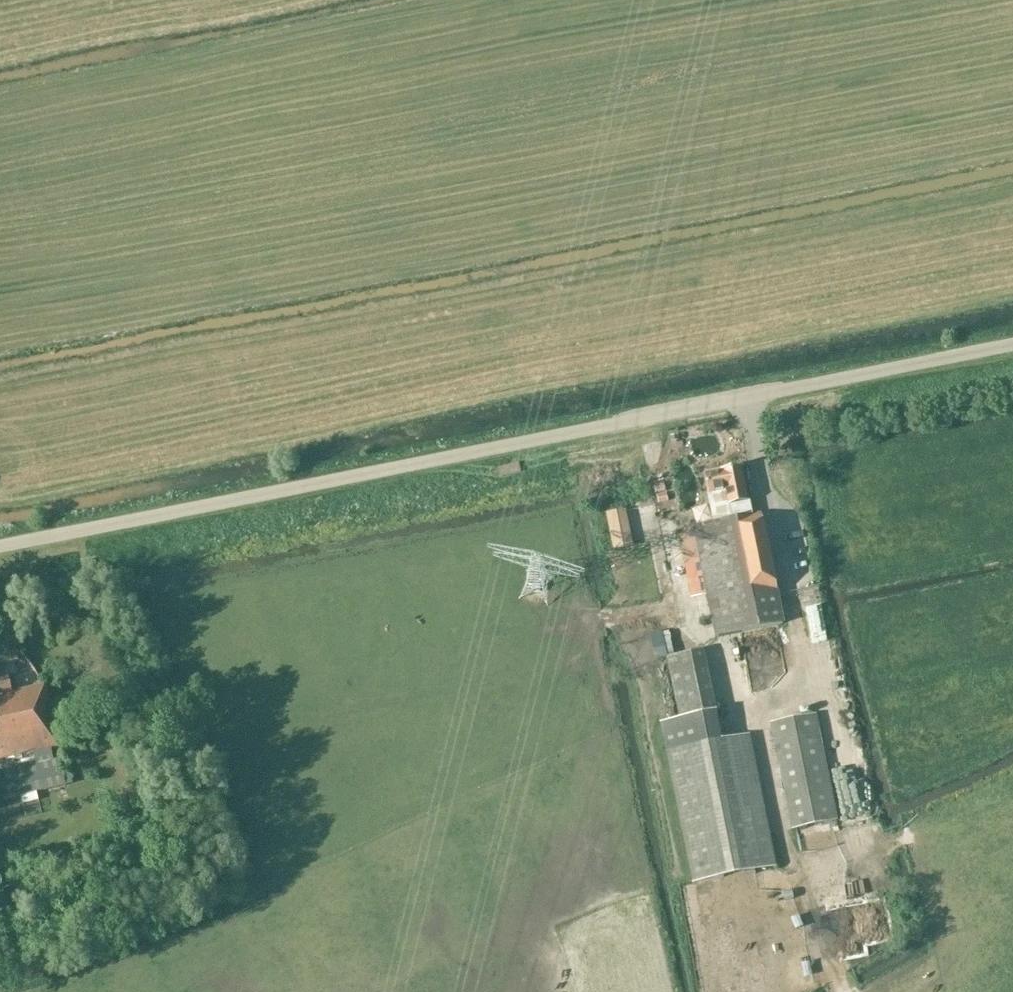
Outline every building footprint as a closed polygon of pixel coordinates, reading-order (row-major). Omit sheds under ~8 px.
[(704,475),(713,523),(693,527),(700,560),(715,636),(758,628),(758,627),(782,622),(761,515),(750,517),(740,468),(704,475)] [(632,544),(625,508),(605,512),(613,548),(632,544)] [(693,527),(677,531),(684,563),(700,560),(693,527)] [(715,716),(702,650),(667,657),(680,723),(715,716)] [(52,746),(58,745),(45,684),(11,691),(8,677),(0,678),(0,758),(31,751),(34,764),(0,774),(0,803),(72,784),(69,775),(63,777),(58,758),(52,760),(49,747),(52,746)] [(815,714),(771,723),(769,723),(790,830),(799,828),(801,837),(829,832),(827,823),(836,821),(815,714)] [(749,735),(727,739),(664,752),(690,884),(775,867),(749,735)] [(858,856),(806,866),(812,901),(836,897),(836,899),(865,894),(858,856)] [(849,909),(867,953),(887,944),(868,901),(849,909)]
